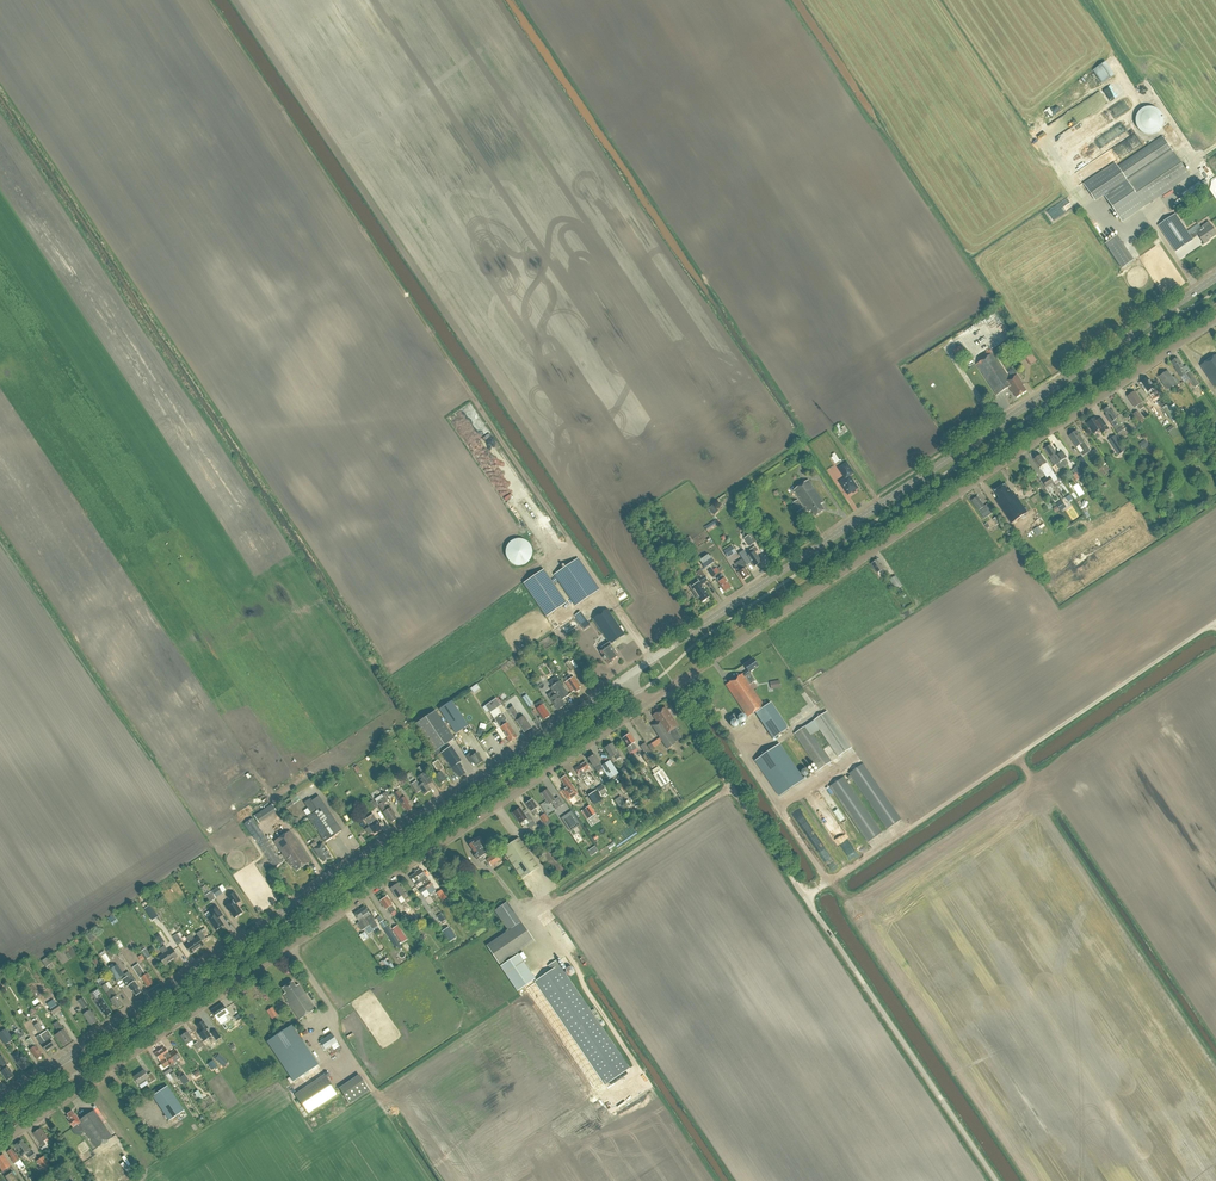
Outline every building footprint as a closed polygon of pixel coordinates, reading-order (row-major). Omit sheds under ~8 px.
[(1100,83),(1113,75),(1104,61),(1091,69),(1100,83)] [(1088,97),(1094,109),(1107,103),(1101,91),(1088,97)] [(1148,137),(1149,137),(1150,137),(1151,136),(1152,136),(1153,136),(1154,135),(1155,135),(1156,134),(1157,133),(1158,132),(1159,131),(1160,130),(1160,129),(1161,128),(1161,127),(1161,126),(1162,125),(1162,124),(1162,123),(1162,122),(1162,120),(1161,119),(1161,118),(1161,117),(1160,116),(1159,115),(1159,114),(1158,113),(1157,112),(1156,111),(1155,111),(1154,110),(1153,110),(1152,109),(1151,109),(1149,109),(1148,109),(1147,109),(1146,109),(1144,109),(1143,109),(1142,110),(1141,110),(1140,111),(1139,112),(1138,112),(1137,113),(1137,114),(1136,115),(1135,116),(1135,117),(1134,119),(1134,120),(1134,121),(1134,122),(1134,123),(1134,125),(1134,126),(1134,127),(1135,128),(1135,130),(1136,131),(1137,132),(1138,133),(1139,133),(1140,134),(1141,135),(1142,135),(1143,136),(1144,136),(1145,137),(1146,137),(1148,137)] [(1190,176),(1173,151),(1162,136),(1117,166),(1115,164),(1084,184),(1094,200),(1104,194),(1122,222),(1190,176)] [(1197,190),(1203,186),(1199,180),(1193,184),(1197,190)] [(1180,192),(1182,196),(1195,190),(1194,186),(1180,192)] [(1209,222),(1190,235),(1175,214),(1158,226),(1176,252),(1193,240),(1192,239),(1198,235),(1204,244),(1209,241),(1209,240),(1215,235),(1215,232),(1209,222)] [(1115,235),(1103,243),(1119,268),(1132,260),(1115,235)] [(958,345),(951,350),(957,357),(963,352),(958,345)] [(1023,385),(1017,376),(1011,380),(993,353),(976,364),(997,396),(1009,388),(1012,394),(1013,393),(1017,398),(1027,392),(1023,386),(1023,385)] [(1032,353),(1025,357),(1029,364),(1035,361),(1032,353)] [(1215,387),(1215,355),(1200,366),(1215,387)] [(1181,377),(1185,375),(1181,369),(1183,368),(1177,358),(1171,362),(1176,369),(1175,369),(1181,377)] [(1172,378),(1168,371),(1159,377),(1168,390),(1177,385),(1177,386),(1180,384),(1175,376),(1172,378)] [(1199,386),(1197,383),(1193,377),(1189,372),(1186,374),(1190,380),(1194,386),(1195,388),(1199,386)] [(1155,393),(1153,389),(1154,387),(1148,378),(1141,383),(1148,392),(1151,396),(1155,393)] [(1144,407),(1141,403),(1142,403),(1135,392),(1127,397),(1135,408),(1138,406),(1140,410),(1144,407)] [(1164,399),(1159,403),(1170,419),(1176,415),(1169,404),(1168,405),(1164,399)] [(1111,411),(1109,407),(1103,410),(1106,415),(1105,416),(1113,427),(1118,424),(1115,421),(1118,418),(1112,410),(1111,411)] [(1139,422),(1143,419),(1138,411),(1133,414),(1139,422)] [(1108,429),(1102,421),(1101,419),(1098,421),(1095,418),(1088,423),(1094,433),(1097,431),(1098,432),(1100,433),(1101,431),(1103,433),(1108,429)] [(1120,436),(1126,432),(1122,426),(1116,430),(1120,436)] [(1090,451),(1077,431),(1069,436),(1077,447),(1079,445),(1083,451),(1081,453),(1083,456),(1090,451)] [(1120,441),(1114,445),(1120,454),(1126,450),(1120,441)] [(1054,466),(1057,465),(1060,470),(1069,464),(1066,460),(1064,462),(1063,460),(1067,458),(1063,452),(1057,455),(1051,445),(1046,448),(1047,450),(1046,451),(1051,459),(1050,460),(1054,466)] [(834,452),(829,455),(833,463),(838,461),(834,452)] [(1047,478),(1042,481),(1046,487),(1058,480),(1051,471),(1047,464),(1045,461),(1041,455),(1034,460),(1040,468),(1043,467),(1044,469),(1042,471),(1047,478)] [(1086,470),(1090,467),(1085,460),(1081,463),(1086,470)] [(848,494),(857,488),(850,476),(854,474),(847,463),(839,469),(846,479),(840,482),(848,494)] [(1079,476),(1083,473),(1078,465),(1073,468),(1079,476)] [(824,510),(821,505),(824,503),(809,480),(794,490),(806,508),(809,512),(811,511),(815,517),(824,510)] [(1009,488),(1006,484),(1004,485),(995,492),(999,499),(996,501),(1012,523),(1027,513),(1014,493),(1012,494),(1009,489),(1009,488)] [(984,507),(977,497),(972,501),(979,511),(982,515),(984,519),(994,512),(992,509),(989,504),(984,507)] [(797,513),(803,509),(798,501),(792,505),(797,513)] [(1059,502),(1056,504),(1060,511),(1064,509),(1059,502)] [(714,515),(719,510),(713,504),(708,508),(714,515)] [(715,520),(705,527),(707,530),(717,523),(715,520)] [(695,546),(709,536),(705,530),(691,539),(695,546)] [(750,534),(748,530),(742,534),(745,538),(744,538),(749,546),(756,541),(751,533),(750,534)] [(688,536),(683,539),(690,549),(694,546),(688,536)] [(521,539),(519,539),(518,539),(517,539),(516,539),(515,540),(514,540),(513,540),(512,541),(511,542),(510,542),(509,543),(508,544),(508,545),(507,546),(506,547),(506,548),(506,549),(505,550),(505,552),(505,553),(505,554),(506,555),(506,556),(506,557),(507,558),(507,559),(508,560),(509,561),(510,562),(510,563),(511,563),(512,564),(513,565),(514,565),(516,565),(517,566),(518,566),(519,566),(520,566),(521,565),(522,565),(524,565),(525,564),(526,564),(527,563),(527,562),(528,562),(529,561),(530,560),(530,559),(531,558),(531,557),(532,556),(532,554),(532,553),(532,552),(532,551),(532,550),(531,549),(531,547),(531,546),(530,545),(529,544),(528,543),(527,542),(526,541),(525,541),(524,540),(523,540),(522,539),(521,539)] [(728,558),(736,552),(731,545),(724,551),(728,558)] [(754,567),(761,562),(755,553),(758,551),(755,546),(748,551),(750,554),(747,556),(754,567)] [(749,562),(745,556),(745,555),(743,556),(741,552),(738,554),(746,565),(749,562)] [(705,568),(714,562),(708,554),(699,560),(705,568)] [(576,606),(599,590),(577,559),(554,575),(576,606)] [(738,573),(743,580),(749,576),(745,569),(747,568),(742,560),(735,565),(740,571),(738,573)] [(881,566),(877,560),(871,564),(877,573),(881,572),(883,575),(886,573),(883,569),(884,569),(882,565),(881,566)] [(546,617),(566,603),(544,570),(523,584),(546,617)] [(709,598),(701,585),(708,580),(700,570),(697,572),(701,578),(689,586),(697,598),(698,597),(702,603),(709,598)] [(730,588),(726,583),(727,582),(722,575),(716,579),(722,588),(722,587),(725,591),(730,588)] [(896,589),(902,586),(895,576),(890,579),(896,589)] [(727,596),(729,600),(738,595),(736,591),(727,596)] [(609,665),(615,661),(614,660),(618,658),(610,645),(624,635),(607,609),(592,619),(608,643),(601,648),(602,650),(600,651),(609,665)] [(581,624),(587,620),(581,611),(575,615),(581,624)] [(753,659),(744,665),(748,671),(743,674),(725,686),(747,717),(756,711),(764,706),(750,685),(755,681),(749,672),(758,666),(753,659)] [(571,672),(575,669),(569,661),(565,663),(571,672)] [(575,693),(580,690),(578,688),(580,687),(573,677),(565,683),(571,692),(574,691),(575,693)] [(568,696),(559,682),(552,686),(554,690),(547,695),(550,699),(557,710),(565,705),(561,700),(568,696)] [(473,692),(480,688),(477,683),(470,688),(473,692)] [(529,708),(533,705),(526,695),(522,698),(529,708)] [(490,713),(500,705),(496,699),(485,706),(482,708),(486,712),(488,711),(490,713)] [(544,720),(549,716),(542,705),(544,703),(542,700),(535,704),(537,707),(536,708),(544,720)] [(455,733),(467,725),(451,701),(439,709),(455,733)] [(755,713),(773,739),(788,728),(770,703),(755,713)] [(678,726),(672,718),(666,707),(664,708),(653,715),(657,722),(652,725),(652,726),(667,749),(676,744),(675,742),(681,738),(674,729),(678,726)] [(434,752),(455,739),(436,711),(416,724),(434,752)] [(838,757),(852,748),(827,712),(814,721),(838,757)] [(503,714),(501,715),(501,714),(494,719),(502,731),(509,742),(510,741),(511,742),(516,738),(517,737),(509,726),(504,718),(505,717),(503,714)] [(737,718),(737,719),(737,720),(737,721),(738,722),(739,723),(740,723),(741,723),(742,723),(743,723),(744,723),(744,722),(745,722),(745,721),(745,720),(745,719),(745,718),(745,717),(744,716),(743,715),(742,715),(741,715),(740,715),(739,715),(739,716),(738,716),(738,717),(737,717),(737,718)] [(517,718),(515,719),(516,721),(524,733),(531,728),(523,716),(520,718),(518,720),(517,718)] [(729,724),(729,725),(729,726),(729,727),(730,728),(731,729),(732,729),(733,729),(734,729),(735,729),(735,728),(736,728),(737,727),(737,726),(737,725),(737,724),(737,723),(736,722),(735,721),(734,721),(733,720),(732,721),(731,721),(730,721),(730,722),(729,722),(729,723),(729,724)] [(819,770),(831,762),(807,726),(794,734),(819,770)] [(483,736),(485,729),(479,728),(477,735),(483,736)] [(629,753),(636,749),(633,743),(634,742),(629,734),(622,739),(628,747),(626,748),(629,753)] [(646,762),(654,757),(644,743),(639,747),(644,754),(642,755),(646,762)] [(615,749),(611,744),(605,748),(611,758),(614,756),(616,759),(620,757),(618,754),(619,753),(615,748),(615,749)] [(780,797),(805,780),(780,744),(755,761),(780,797)] [(465,774),(461,768),(462,767),(459,763),(461,762),(450,747),(441,753),(455,774),(456,773),(459,778),(465,774)] [(473,755),(471,752),(465,756),(469,762),(472,760),(476,766),(482,762),(476,753),(473,755)] [(602,766),(600,764),(594,755),(588,759),(594,768),(597,773),(603,769),(609,779),(617,774),(608,762),(602,766)] [(441,772),(440,771),(443,769),(438,761),(432,764),(439,774),(435,776),(440,784),(447,780),(441,772)] [(585,762),(580,765),(575,769),(579,776),(584,772),(590,769),(585,762)] [(888,829),(901,820),(864,764),(850,774),(888,829)] [(627,766),(620,771),(622,774),(626,771),(627,773),(630,771),(627,766)] [(658,767),(652,771),(654,775),(653,775),(660,787),(669,781),(662,769),(661,770),(658,767)] [(431,791),(427,785),(431,783),(430,781),(424,773),(418,777),(422,784),(420,786),(416,781),(411,785),(417,793),(421,791),(424,795),(431,791)] [(565,776),(560,779),(564,784),(563,785),(565,788),(562,791),(567,797),(569,800),(573,797),(578,794),(571,785),(572,785),(568,779),(568,780),(565,776)] [(831,787),(869,842),(882,833),(844,778),(831,787)] [(623,793),(630,789),(624,780),(618,784),(623,793)] [(601,796),(607,792),(602,784),(596,788),(601,796)] [(555,800),(547,789),(541,794),(549,805),(551,803),(556,810),(563,805),(558,798),(555,800)] [(402,798),(398,791),(394,794),(399,801),(398,801),(403,809),(405,808),(407,812),(411,809),(408,804),(409,803),(404,797),(402,798)] [(596,791),(588,796),(594,805),(602,800),(596,791)] [(385,792),(382,794),(383,797),(386,801),(390,799),(385,792)] [(325,842),(342,831),(319,796),(305,805),(312,814),(307,817),(325,842)] [(621,810),(627,805),(621,796),(615,800),(621,810)] [(390,808),(388,809),(383,803),(386,801),(383,797),(380,799),(382,802),(378,805),(388,820),(389,819),(391,823),(396,819),(394,816),(395,815),(390,808)] [(534,803),(531,800),(526,804),(531,812),(531,811),(534,816),(538,813),(535,809),(537,807),(535,803),(534,803)] [(373,801),(368,803),(373,810),(377,807),(373,801)] [(255,822),(274,813),(271,805),(251,814),(255,822)] [(591,817),(595,814),(590,806),(585,809),(591,817)] [(525,815),(520,808),(512,813),(519,823),(526,819),(529,823),(527,825),(530,829),(536,824),(528,813),(525,815)] [(571,813),(562,819),(568,827),(577,821),(571,813)] [(377,820),(373,814),(364,820),(366,822),(368,826),(374,834),(377,832),(382,829),(378,825),(379,824),(377,820)] [(544,823),(549,820),(544,814),(540,817),(544,823)] [(244,824),(255,840),(274,868),(282,863),(270,845),(269,845),(267,842),(268,842),(263,834),(252,819),(244,824)] [(296,871),(310,862),(290,831),(274,842),(291,867),(292,865),(296,871)] [(489,852),(480,838),(474,842),(471,842),(469,843),(469,845),(475,854),(474,856),(477,860),(489,852)] [(538,868),(519,838),(501,850),(496,854),(487,860),(491,866),(500,860),(506,856),(521,879),(538,868)] [(318,846),(315,842),(311,845),(314,849),(319,858),(320,858),(323,862),(330,857),(327,852),(322,844),(318,846)] [(594,847),(588,851),(591,855),(597,851),(594,847)] [(416,873),(426,889),(432,886),(429,882),(425,875),(421,870),(416,873)] [(421,894),(427,890),(426,889),(416,873),(410,877),(421,894)] [(399,888),(397,884),(391,889),(397,899),(402,896),(405,901),(409,898),(405,893),(404,894),(400,888),(399,888)] [(216,897),(223,893),(219,886),(212,891),(216,897)] [(442,901),(446,898),(441,890),(438,892),(440,896),(439,897),(442,901)] [(211,902),(215,899),(211,892),(206,895),(211,902)] [(242,913),(236,904),(240,901),(234,892),(227,897),(231,902),(225,906),(228,911),(229,911),(234,918),(242,913)] [(395,911),(391,906),(392,905),(386,897),(380,902),(385,910),(387,908),(391,913),(395,911)] [(150,906),(145,909),(152,920),(157,917),(150,906)] [(215,931),(224,925),(219,918),(223,915),(217,906),(209,912),(211,916),(207,918),(215,931)] [(359,910),(358,910),(364,919),(365,918),(372,928),(376,933),(381,930),(374,920),(375,920),(373,917),(371,914),(370,915),(364,907),(359,910)] [(358,910),(354,914),(359,922),(358,923),(356,924),(361,931),(363,930),(369,926),(364,919),(358,910)] [(384,920),(379,922),(383,928),(395,946),(400,943),(388,926),(384,920)] [(533,941),(520,922),(506,931),(485,945),(498,964),(533,941)] [(449,927),(442,932),(449,942),(456,938),(449,927)] [(188,936),(197,950),(204,945),(202,941),(206,938),(203,934),(201,931),(196,934),(198,937),(194,940),(191,934),(188,936)] [(363,941),(369,937),(365,931),(359,935),(363,941)] [(396,935),(402,943),(407,940),(401,931),(396,935)] [(153,936),(158,945),(163,942),(158,933),(153,936)] [(191,954),(197,950),(188,936),(186,938),(189,943),(185,946),(191,954)] [(117,950),(123,946),(119,940),(113,945),(117,950)] [(162,947),(171,961),(178,956),(172,948),(168,951),(165,946),(162,947)] [(107,951),(111,957),(116,953),(112,947),(107,951)] [(164,965),(171,961),(162,947),(159,949),(163,954),(159,957),(164,965)] [(146,960),(150,957),(145,950),(141,952),(146,960)] [(106,963),(110,960),(106,953),(101,956),(106,963)] [(517,992),(535,979),(518,954),(500,966),(517,992)] [(48,970),(54,966),(48,956),(42,960),(48,970)] [(385,974),(393,970),(387,957),(378,961),(385,974)] [(535,982),(527,988),(597,1090),(602,1087),(605,1085),(606,1084),(609,1082),(610,1084),(627,1073),(625,1071),(629,1069),(629,1068),(602,1029),(556,961),(548,966),(551,970),(534,981),(535,982)] [(133,972),(139,968),(136,963),(130,967),(133,972)] [(120,978),(125,974),(117,964),(110,970),(117,980),(120,978)] [(142,973),(140,970),(136,973),(140,979),(141,978),(148,987),(153,983),(149,978),(150,977),(147,974),(145,975),(143,972),(142,973)] [(129,972),(125,974),(120,978),(126,987),(128,986),(132,991),(136,996),(137,995),(138,995),(139,994),(140,993),(141,992),(138,988),(139,988),(134,982),(136,981),(132,975),(132,976),(129,972)] [(106,984),(103,980),(98,984),(100,988),(102,987),(105,992),(108,997),(110,1000),(113,1005),(114,1004),(117,1009),(122,1005),(119,1000),(120,1000),(117,995),(112,988),(109,990),(106,984)] [(296,986),(293,982),(282,989),(285,994),(283,995),(286,1000),(286,1001),(299,1020),(316,1009),(299,984),(296,986)] [(106,1017),(111,1013),(100,996),(102,995),(98,989),(91,994),(95,1000),(94,1000),(96,1004),(103,1013),(104,1014),(106,1017)] [(83,1009),(88,1006),(83,998),(77,1001),(83,1009)] [(57,1005),(54,1001),(48,1005),(50,1009),(49,1010),(53,1015),(61,1009),(58,1004),(57,1005)] [(211,1011),(218,1021),(229,1014),(222,1003),(211,1011)] [(91,1026),(96,1022),(95,1022),(97,1021),(90,1011),(83,1015),(91,1026)] [(242,1019),(234,1024),(242,1036),(250,1031),(242,1019)] [(60,1032),(68,1043),(72,1040),(64,1029),(64,1030),(58,1021),(53,1025),(59,1033),(60,1032)] [(204,1041),(211,1036),(206,1030),(208,1028),(203,1021),(197,1026),(201,1032),(199,1034),(204,1041)] [(39,1033),(43,1030),(38,1023),(34,1026),(39,1033)] [(292,1082),(317,1065),(291,1025),(266,1042),(292,1082)] [(0,1033),(0,1038),(5,1045),(13,1040),(6,1029),(0,1033)] [(216,1040),(221,1037),(216,1029),(211,1032),(216,1040)] [(46,1051),(54,1045),(50,1040),(53,1038),(48,1030),(40,1035),(45,1042),(41,1045),(46,1051)] [(20,1033),(19,1031),(15,1034),(20,1041),(26,1037),(22,1032),(20,1033)] [(64,1046),(68,1043),(60,1032),(59,1033),(55,1036),(59,1041),(60,1040),(64,1046)] [(186,1045),(193,1040),(187,1032),(181,1036),(186,1045)] [(325,1050),(337,1042),(332,1034),(320,1042),(325,1050)] [(40,1052),(36,1046),(35,1044),(31,1038),(27,1041),(31,1046),(32,1048),(30,1050),(33,1054),(34,1054),(37,1059),(42,1056),(39,1052),(40,1052)] [(160,1050),(165,1058),(167,1057),(171,1064),(180,1057),(175,1050),(169,1054),(164,1047),(160,1050)] [(163,1059),(165,1058),(160,1050),(155,1054),(158,1058),(165,1068),(169,1065),(167,1061),(165,1062),(163,1059)] [(18,1052),(12,1056),(18,1064),(23,1070),(31,1065),(27,1060),(28,1060),(24,1054),(21,1056),(18,1052)] [(219,1055),(215,1059),(219,1063),(223,1059),(219,1055)] [(5,1064),(6,1064),(1,1056),(0,1057),(0,1063),(2,1066),(0,1068),(0,1070),(1,1071),(7,1081),(14,1077),(11,1073),(11,1072),(8,1067),(5,1064)] [(213,1061),(208,1064),(212,1070),(217,1067),(213,1061)] [(170,1081),(173,1079),(169,1073),(172,1071),(169,1067),(163,1071),(170,1081)] [(147,1076),(144,1070),(133,1077),(138,1085),(145,1080),(148,1084),(155,1080),(151,1073),(147,1076)] [(307,1115),(338,1095),(324,1074),(293,1094),(307,1115)] [(185,1075),(179,1078),(184,1085),(189,1081),(185,1075)] [(335,1087),(345,1104),(366,1092),(356,1075),(335,1087)] [(169,1121),(184,1111),(167,1086),(152,1096),(169,1121)] [(200,1100),(204,1097),(198,1089),(194,1092),(200,1100)] [(113,1137),(94,1110),(79,1120),(76,1115),(75,1115),(72,1111),(70,1111),(68,1112),(68,1114),(67,1114),(69,1116),(67,1117),(69,1120),(74,1127),(75,1128),(80,1125),(96,1148),(113,1137)] [(46,1145),(44,1141),(48,1138),(42,1130),(40,1131),(39,1129),(35,1132),(36,1134),(34,1135),(43,1147),(46,1145)] [(25,1145),(22,1141),(15,1146),(19,1151),(18,1151),(21,1157),(25,1154),(27,1157),(28,1156),(30,1160),(36,1156),(33,1152),(32,1153),(26,1144),(25,1145)] [(15,1154),(12,1149),(8,1152),(11,1157),(10,1157),(15,1165),(17,1164),(21,1170),(25,1167),(20,1159),(16,1154),(15,1154)] [(11,1166),(4,1154),(0,1157),(0,1166),(3,1171),(2,1172),(8,1180),(18,1180),(12,1172),(14,1171),(11,1166)] [(43,1171),(51,1166),(49,1164),(51,1162),(46,1155),(44,1156),(37,1161),(43,1171)]
